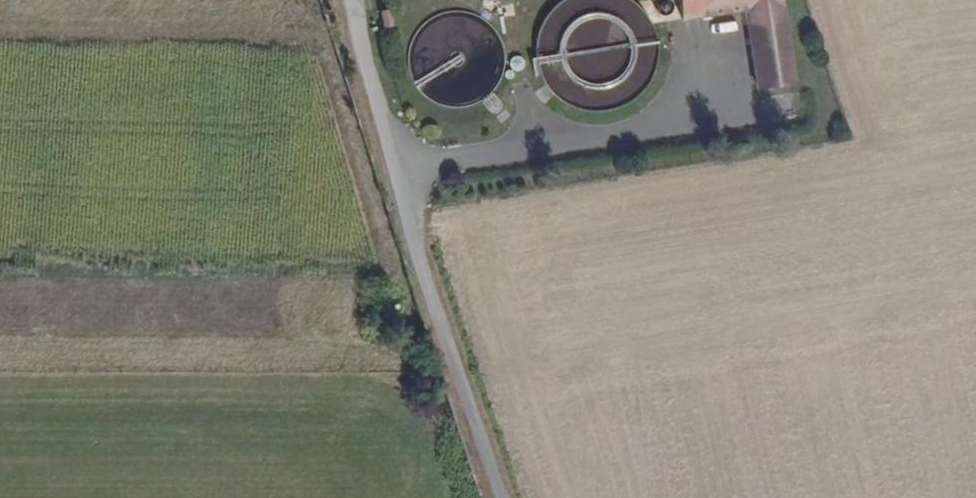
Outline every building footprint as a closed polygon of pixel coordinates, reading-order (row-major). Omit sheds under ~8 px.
[(686,19),(752,8),(765,86),(796,81),(783,0),(683,0),(686,19)]
